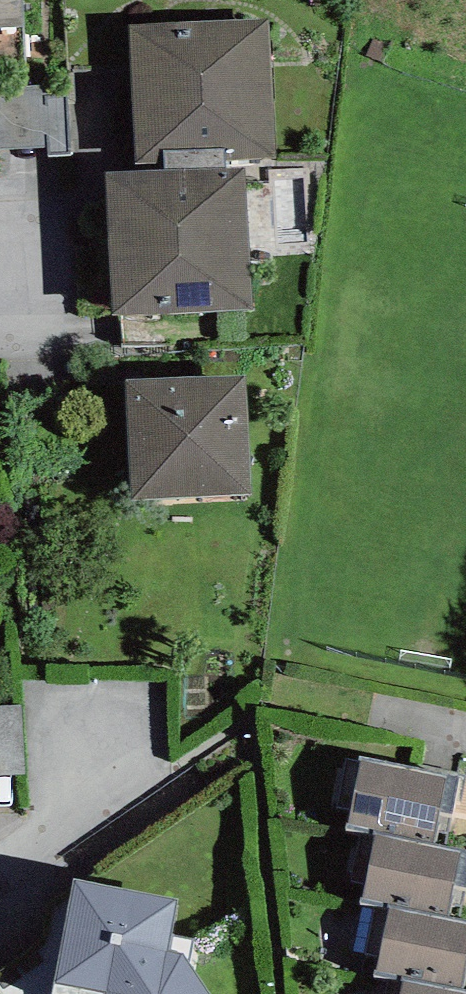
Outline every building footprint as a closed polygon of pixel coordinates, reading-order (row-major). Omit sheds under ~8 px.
[(24,27),(23,0),(0,0),(0,89),(28,87),(24,27)] [(226,159),(275,157),(269,19),(130,25),(136,163),(165,162),(165,170),(226,169),(226,159)] [(70,154),(67,94),(43,95),(43,86),(28,87),(0,89),(0,149),(49,146),(49,155),(70,154)] [(165,170),(105,171),(113,314),(251,309),(245,168),(226,169),(165,170)] [(246,377),(126,379),(132,499),(251,494),(246,377)] [(459,921),(465,888),(465,853),(445,848),(460,774),(420,765),(418,768),(361,755),(347,827),(375,832),(360,902),(390,908),(374,975),(402,980),(400,993),(465,993),(465,922),(459,921)] [(183,954),(169,952),(177,900),(74,879),(52,993),(210,993),(183,954)]
